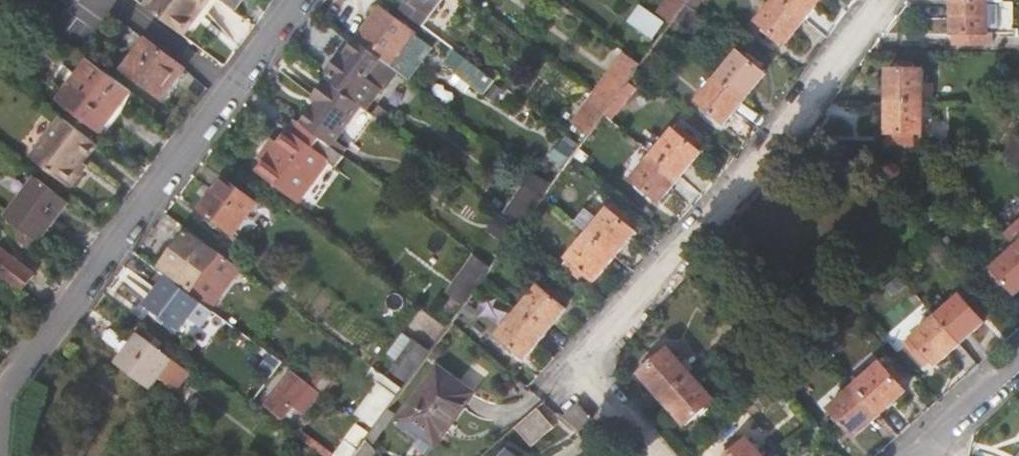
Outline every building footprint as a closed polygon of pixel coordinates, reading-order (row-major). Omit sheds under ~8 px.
[(153,14),(184,37),(210,0),(164,0),(153,14)] [(243,0),(225,0),(237,9),(243,0)] [(409,5),(403,14),(425,29),(446,0),(402,0),(409,5)] [(660,12),(673,21),(688,0),(669,0),(660,12)] [(787,47),(806,20),(778,0),(759,26),(787,47)] [(806,20),(820,0),(778,0),(806,20)] [(995,0),(960,0),(962,31),(980,31),(980,38),(1003,36),(1002,28),(997,28),(995,0)] [(655,40),(666,24),(647,9),(636,24),(655,40)] [(418,37),(382,11),(359,44),(395,70),(418,37)] [(124,70),(163,99),(185,69),(147,41),(124,70)] [(344,56),(330,76),(331,77),(374,109),(400,73),(395,70),(359,44),(348,59),(344,56)] [(766,72),(738,51),(717,81),(746,101),(766,72)] [(598,92),(613,103),(642,63),(627,52),(598,92)] [(475,87),(486,74),(458,53),(448,66),(475,87)] [(63,104),(105,135),(135,94),(93,63),(63,104)] [(924,73),(888,73),(888,104),(924,105),(924,73)] [(374,109),(331,77),(328,83),(363,109),(370,114),(374,109)] [(727,128),(746,101),(717,81),(699,107),(727,128)] [(315,102),(319,104),(303,127),(333,149),(363,109),(328,83),(315,102)] [(574,124),(589,135),(613,103),(598,92),(574,124)] [(888,104),(889,155),(923,155),(924,105),(888,104)] [(80,168),(85,162),(98,143),(62,117),(33,158),(69,184),(76,183),(81,176),(80,168)] [(301,205),(330,166),(339,172),(348,160),(333,149),(303,127),(298,123),(280,149),(269,163),(260,176),(301,205)] [(698,150),(669,130),(651,156),(680,176),(698,150)] [(273,144),(263,158),(269,163),(280,149),(273,144)] [(661,203),(680,176),(651,156),(633,183),(661,203)] [(81,176),(88,166),(85,162),(80,168),(81,176)] [(532,171),(518,197),(536,207),(551,182),(532,171)] [(6,217),(37,239),(67,198),(35,175),(6,217)] [(236,238),(260,205),(225,180),(201,212),(236,238)] [(632,230),(605,210),(587,235),(615,255),(632,230)] [(1006,235),(1017,247),(1018,250),(1018,224),(1006,235)] [(597,282),(615,255),(587,235),(568,261),(597,282)] [(217,308),(243,271),(222,255),(220,258),(190,236),(165,270),(217,308)] [(37,272),(2,247),(0,251),(0,271),(25,289),(37,272)] [(1015,296),(1018,293),(1018,250),(1017,247),(992,269),(1015,296)] [(204,328),(214,313),(169,280),(148,309),(182,334),(193,320),(204,328)] [(563,309),(534,288),(516,314),(545,334),(563,309)] [(985,323),(962,297),(937,318),(961,344),(985,323)] [(526,360),(545,334),(516,314),(499,339),(526,360)] [(914,339),(937,365),(961,344),(937,318),(914,339)] [(113,333),(106,343),(125,357),(132,347),(113,333)] [(173,365),(138,339),(132,347),(125,357),(117,367),(152,393),(162,380),(173,365)] [(654,363),(641,375),(663,400),(692,376),(669,350),(663,355),(659,351),(650,359),(654,363)] [(172,387),(182,372),(173,365),(162,380),(172,387)] [(904,395),(881,368),(857,389),(881,415),(904,395)] [(319,416),(331,399),(294,371),(269,406),(286,420),(296,406),(301,411),(306,406),(319,416)] [(435,451),(471,402),(436,375),(400,424),(435,451)] [(714,402),(692,376),(663,400),(686,427),(714,402)] [(362,417),(377,427),(398,398),(383,387),(362,417)] [(833,410),(856,436),(881,415),(857,389),(833,410)] [(592,417),(578,404),(565,419),(579,432),(592,417)] [(534,447),(556,428),(539,408),(517,427),(534,447)] [(733,455),(763,455),(750,441),(733,455)]
